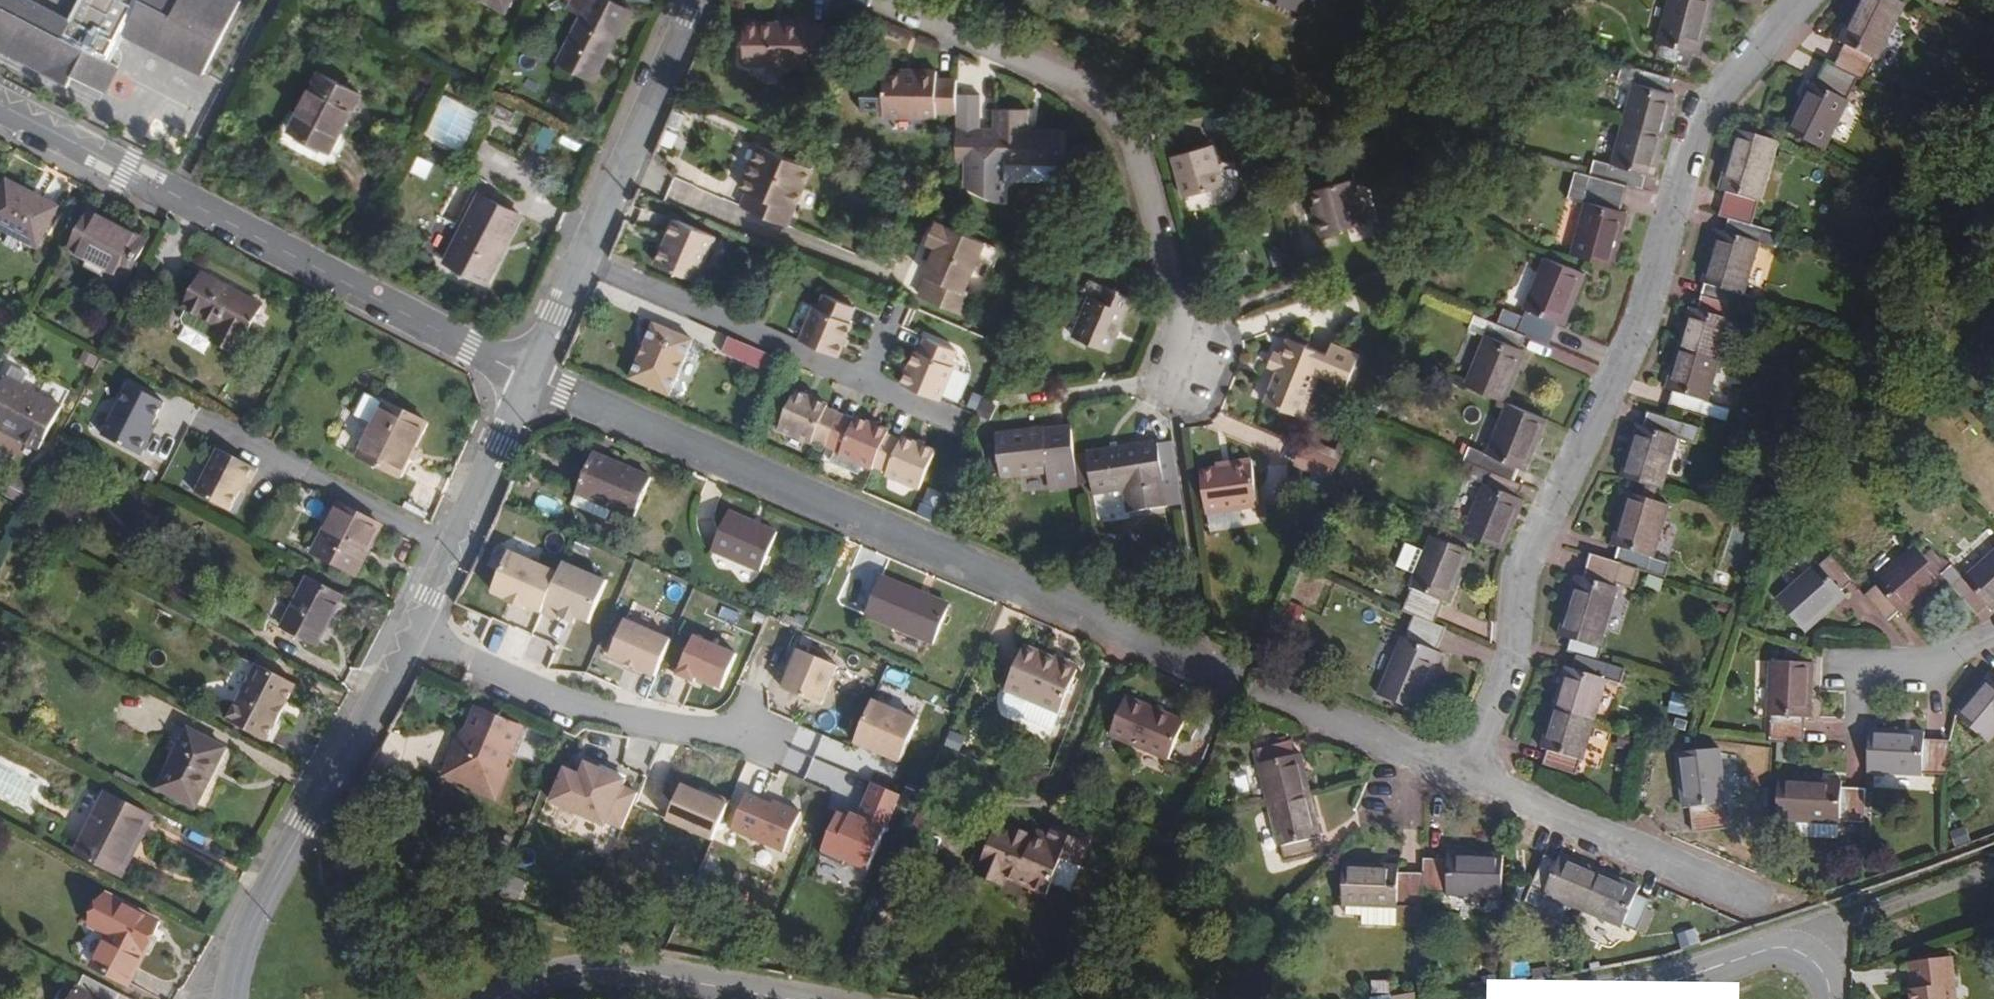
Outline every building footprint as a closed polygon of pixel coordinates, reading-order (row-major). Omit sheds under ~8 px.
[(65,30),(8,0),(0,0),(0,54),(39,73),(37,77),(65,93),(72,80),(99,95),(112,71),(106,68),(121,40),(197,80),(234,10),(215,0),(179,0),(174,8),(159,0),(81,0),(65,30)] [(509,0),(489,0),(505,8),(509,0)] [(615,16),(585,0),(557,0),(551,11),(565,18),(545,56),(584,76),(615,16)] [(1716,0),(1674,0),(1664,41),(1668,41),(1663,57),(1692,66),(1696,51),(1702,52),(1716,0)] [(1912,6),(1900,0),(1866,0),(1846,42),(1850,45),(1840,66),(1834,63),(1823,86),(1816,83),(1793,130),(1828,148),(1851,101),(1854,102),(1866,79),(1872,82),(1882,61),(1885,62),(1912,6)] [(715,20),(708,38),(719,39),(724,20),(715,20)] [(818,64),(819,26),(805,26),(804,22),(785,22),(784,24),(773,25),(771,22),(743,21),(743,65),(804,67),(805,65),(818,64)] [(1623,80),(1639,85),(1639,84),(1644,86),(1648,70),(1628,62),(1623,80)] [(1659,175),(1679,94),(1677,93),(1680,79),(1648,70),(1644,86),(1639,84),(1619,165),(1602,160),(1602,161),(1599,173),(1651,187),(1654,174),(1659,175)] [(951,113),(951,82),(932,82),(932,72),(911,73),(912,76),(880,77),(879,118),(895,119),(918,119),(932,119),(932,113),(951,113)] [(313,171),(350,100),(309,78),(280,134),(294,141),(286,157),(313,171)] [(466,149),(482,108),(444,93),(428,135),(466,149)] [(675,111),(669,127),(680,130),(686,116),(675,111)] [(1056,164),(1056,133),(1023,133),(1023,112),(989,112),(989,133),(951,133),(951,163),(1056,164)] [(918,119),(895,119),(894,128),(919,129),(918,119)] [(667,131),(661,145),(672,149),(678,135),(667,131)] [(1713,284),(1711,295),(1708,295),(1703,310),(1698,309),(1675,389),(1679,391),(1676,403),(1734,421),(1737,408),(1717,402),(1740,321),(1737,320),(1741,305),(1768,312),(1770,301),(1753,295),(1768,246),(1785,251),(1789,234),(1760,225),(1766,203),(1768,203),(1785,144),(1744,131),(1726,189),(1735,192),(1728,215),(1738,218),(1733,234),(1726,233),(1710,283),(1713,284)] [(1218,181),(1206,139),(1166,151),(1178,192),(1218,181)] [(789,226),(813,170),(760,148),(752,167),(757,169),(747,192),(741,206),(789,226)] [(1594,159),(1591,171),(1599,173),(1602,161),(1594,159)] [(757,169),(752,167),(743,190),(747,192),(757,169)] [(1364,223),(1351,181),(1309,193),(1317,219),(1313,220),(1318,236),(1364,223)] [(59,206),(12,182),(0,207),(0,226),(39,246),(59,206)] [(1621,263),(1634,213),(1627,212),(1631,197),(1579,184),(1576,199),(1591,203),(1580,252),(1621,263)] [(487,281),(522,213),(481,193),(463,228),(438,216),(422,248),(487,281)] [(119,284),(137,249),(81,220),(63,255),(80,264),(77,271),(98,281),(101,275),(119,284)] [(986,244),(937,221),(927,243),(936,247),(924,274),(927,276),(919,296),(966,316),(975,295),(965,291),(986,244)] [(692,283),(711,239),(671,222),(665,238),(671,240),(658,268),(692,283)] [(658,268),(671,240),(665,238),(653,266),(658,268)] [(991,242),(979,264),(991,270),(1003,249),(991,242)] [(636,264),(611,252),(608,260),(633,271),(636,264)] [(1512,308),(1506,323),(1485,314),(1479,328),(1496,336),(1475,386),(1513,403),(1534,352),(1528,349),(1534,335),(1555,344),(1565,322),(1570,324),(1591,273),(1552,256),(1531,307),(1534,309),(1531,316),(1512,308)] [(256,311),(198,282),(182,315),(186,317),(181,326),(182,333),(211,347),(210,350),(231,361),(256,311)] [(845,321),(851,308),(822,294),(816,309),(811,308),(796,341),(834,358),(849,324),(845,321)] [(1102,369),(1125,318),(1099,306),(1092,320),(1082,316),(1066,353),(1102,369)] [(0,317),(0,325),(7,329),(10,322),(0,317)] [(670,397),(693,342),(654,326),(629,378),(670,397)] [(1345,385),(1359,353),(1332,341),(1328,351),(1287,333),(1281,348),(1275,363),(1263,395),(1302,412),(1319,373),(1345,385)] [(936,402),(951,368),(947,366),(953,352),(924,338),(918,353),(913,352),(899,386),(936,402)] [(765,373),(772,357),(730,339),(723,355),(765,373)] [(1275,363),(1281,348),(1273,344),(1267,360),(1275,363)] [(0,355),(0,360),(8,364),(13,354),(3,348),(0,355)] [(1958,368),(1953,376),(1964,388),(1971,380),(1958,368)] [(1350,393),(1325,383),(1318,400),(1343,410),(1350,393)] [(52,414),(0,387),(0,439),(31,455),(52,414)] [(121,389),(94,441),(133,461),(142,444),(138,442),(144,431),(156,407),(121,389)] [(824,407),(790,393),(774,431),(807,445),(810,441),(835,452),(830,463),(859,476),(862,469),(869,472),(871,468),(884,474),(883,479),(915,492),(932,454),(898,439),(897,444),(884,438),(885,434),(852,420),(850,423),(823,412),(824,407)] [(403,474),(429,423),(387,402),(361,453),(403,474)] [(1534,469),(1554,420),(1515,403),(1494,452),(1480,446),(1474,460),(1501,471),(1496,485),(1493,484),(1473,534),(1512,551),(1533,500),(1527,498),(1532,485),(1524,481),(1530,468),(1534,469)] [(1669,487),(1685,436),(1703,442),(1707,428),(1656,412),(1652,425),(1644,424),(1629,475),(1669,487)] [(1078,489),(1071,439),(1070,430),(1040,435),(1047,474),(1046,474),(1049,494),(1078,489)] [(138,442),(142,444),(147,433),(144,431),(138,442)] [(1047,474),(1040,435),(1040,432),(995,438),(1002,482),(1046,474),(1047,474)] [(1316,441),(1311,451),(1338,463),(1347,441),(1341,438),(1336,450),(1316,441)] [(1167,509),(1156,443),(1086,454),(1093,496),(1124,491),(1128,515),(1167,509)] [(188,497),(223,514),(231,498),(236,488),(241,490),(250,472),(211,452),(188,497)] [(636,515),(652,478),(594,452),(578,491),(579,491),(613,505),(636,515)] [(1271,503),(1264,457),(1242,461),(1243,464),(1229,467),(1198,472),(1204,512),(1271,503)] [(58,469),(51,483),(63,488),(69,475),(58,469)] [(9,482),(0,500),(15,507),(24,490),(9,482)] [(231,498),(236,500),(241,490),(236,488),(231,498)] [(608,518),(613,505),(579,491),(574,503),(608,518)] [(1664,555),(1680,507),(1639,494),(1623,543),(1628,545),(1624,559),(1600,550),(1593,575),(1587,574),(1568,632),(1610,646),(1628,587),(1625,586),(1633,561),(1676,575),(1680,560),(1664,555)] [(369,550),(381,526),(343,507),(319,555),(351,570),(362,547),(369,550)] [(765,569),(781,531),(734,510),(717,548),(765,569)] [(32,525),(29,531),(42,538),(45,531),(32,525)] [(1415,609),(1425,613),(1416,637),(1413,635),(1390,692),(1428,708),(1452,651),(1445,648),(1455,625),(1445,621),(1454,598),(1460,601),(1481,551),(1443,536),(1422,584),(1425,586),(1415,609)] [(1971,574),(1960,561),(1947,572),(1922,545),(1884,579),(1886,581),(1875,591),(1896,616),(1907,606),(1910,609),(1950,575),(1983,613),(1993,603),(1993,553),(1971,574)] [(560,574),(511,552),(492,595),(542,617),(544,613),(575,626),(577,620),(590,626),(611,580),(566,560),(560,574)] [(1816,629),(1856,593),(1851,588),(1862,577),(1841,553),(1829,564),(1828,562),(1788,597),(1816,629)] [(934,645),(950,606),(882,577),(866,616),(934,645)] [(319,646),(344,597),(309,579),(284,627),(319,646)] [(778,617),(778,619),(800,628),(802,623),(782,615),(780,617),(778,617)] [(673,639),(628,620),(610,661),(655,680),(673,639)] [(740,652),(695,635),(679,676),(724,693),(740,652)] [(1067,691),(1076,671),(1023,647),(1006,686),(1009,687),(1059,709),(1061,706),(1067,691)] [(841,667),(800,649),(782,690),(823,708),(841,667)] [(1578,666),(1552,746),(1558,748),(1554,762),(1584,771),(1588,760),(1591,761),(1617,679),(1614,678),(1619,662),(1589,652),(1584,668),(1578,666)] [(1818,717),(1821,662),(1776,661),(1774,715),(1778,715),(1778,740),(1811,742),(1812,717),(1818,717)] [(282,709),(295,684),(264,668),(237,722),(277,742),(291,714),(282,709)] [(1964,711),(1993,737),(1993,678),(1964,711)] [(1052,727),(1059,709),(1009,687),(1006,694),(1006,697),(1006,702),(1008,706),(1010,709),(1052,727)] [(1066,708),(1072,694),(1067,691),(1061,706),(1066,708)] [(1182,722),(1126,699),(1113,728),(1169,753),(1182,722)] [(921,719),(874,700),(855,746),(901,765),(921,719)] [(497,805),(529,728),(471,705),(439,781),(497,805)] [(179,757),(194,729),(180,722),(166,751),(179,757)] [(214,775),(229,747),(194,729),(179,757),(164,786),(203,806),(218,777),(214,775)] [(1954,773),(1956,742),(1934,740),(1935,733),(1881,730),(1878,770),(1933,774),(1933,772),(1954,773)] [(1316,837),(1298,757),(1293,758),(1289,742),(1257,750),(1261,765),(1258,767),(1277,847),(1280,846),(1283,860),(1315,853),(1312,838),(1316,837)] [(1734,802),(1729,748),(1690,750),(1694,805),(1700,805),(1702,829),(1732,827),(1731,801),(1734,802)] [(628,779),(586,762),(581,773),(566,766),(550,805),(607,829),(628,779)] [(1853,780),(1791,776),(1789,818),(1802,820),(1801,834),(1845,837),(1846,823),(1875,825),(1877,787),(1852,785),(1853,780)] [(730,801),(683,782),(667,822),(714,841),(730,801)] [(903,795),(872,783),(860,815),(853,812),(851,817),(839,812),(822,855),(871,874),(903,795)] [(155,816),(104,790),(71,852),(123,878),(155,816)] [(770,804),(747,793),(731,830),(785,854),(804,810),(773,799),(770,804)] [(1077,864),(1089,836),(1056,821),(1049,834),(1035,828),(1032,834),(1009,825),(1003,836),(991,830),(995,820),(988,816),(981,833),(984,834),(970,863),(1045,895),(1051,880),(1061,857),(1077,864)] [(1961,833),(1965,843),(1976,839),(1972,829),(1961,833)] [(1763,844),(1747,843),(1747,854),(1762,856),(1763,844)] [(1423,857),(1422,872),(1400,871),(1401,864),(1347,863),(1345,903),(1348,903),(1349,913),(1363,913),(1363,922),(1395,923),(1401,920),(1420,921),(1422,888),(1447,890),(1447,894),(1501,896),(1503,854),(1450,852),(1450,857),(1423,857)] [(1635,887),(1557,853),(1555,858),(1542,853),(1522,899),(1534,905),(1534,904),(1540,891),(1564,902),(1618,926),(1621,921),(1633,927),(1646,896),(1634,890),(1635,887)] [(1067,888),(1077,864),(1061,857),(1051,880),(1067,888)] [(1558,915),(1564,902),(1540,891),(1534,904),(1558,915)] [(122,987),(151,929),(100,903),(86,931),(103,940),(89,968),(88,970),(122,987)] [(1693,929),(1675,935),(1679,948),(1698,943),(1693,929)] [(82,966),(89,968),(103,940),(86,931),(70,945),(73,961),(82,966)] [(1959,958),(1915,963),(1920,986),(1916,987),(1918,998),(1959,998),(1958,988),(1963,987),(1959,958)] [(1587,969),(1602,966),(1600,960),(1586,962),(1587,969)] [(1528,979),(1549,975),(1547,967),(1527,971),(1528,979)] [(1482,987),(1495,985),(1493,975),(1480,978),(1482,987)] [(111,997),(76,978),(69,993),(66,998),(110,998),(111,997)] [(69,993),(56,986),(50,998),(66,998),(69,993)]
